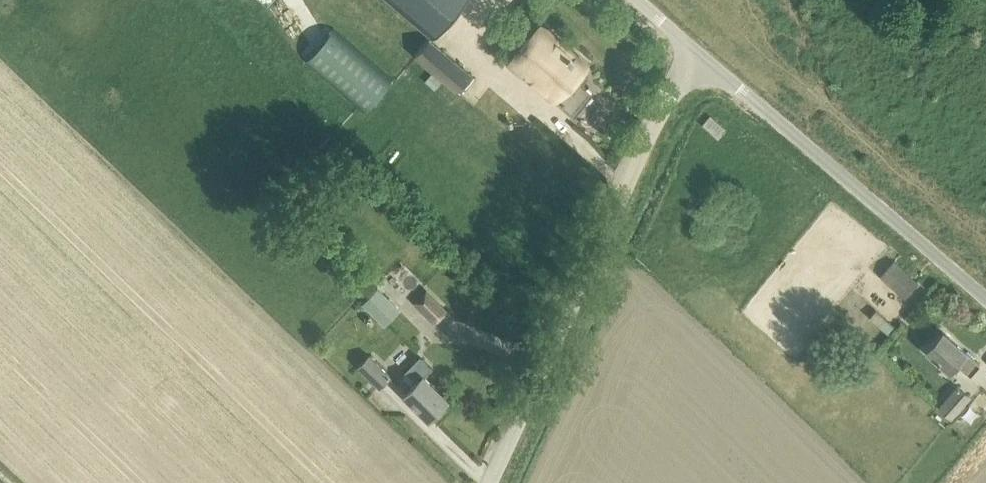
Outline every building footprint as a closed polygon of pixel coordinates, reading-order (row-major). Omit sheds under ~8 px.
[(432,35),(462,0),(392,0),(432,35)] [(539,26),(510,60),(550,94),(552,96),(555,94),(560,98),(564,101),(562,104),(574,114),(592,93),(584,86),(585,84),(582,82),(587,76),(577,68),(581,62),(539,26)] [(304,61),(363,112),(392,79),(333,27),(304,61)] [(445,80),(443,83),(454,93),(470,74),(428,39),(415,55),(445,80)] [(903,295),(915,281),(891,261),(878,276),(887,283),(902,296),(903,295)] [(413,300),(434,323),(448,310),(427,287),(413,300)] [(875,309),(869,316),(887,332),(893,325),(875,309)] [(925,349),(949,370),(956,362),(970,375),(979,364),(965,352),(965,351),(942,331),(925,349)] [(357,366),(379,387),(392,375),(369,353),(357,366)] [(411,365),(400,375),(411,386),(404,393),(428,417),(446,398),(422,375),(430,367),(419,356),(411,365)] [(939,406),(951,417),(969,396),(957,385),(939,406)]
